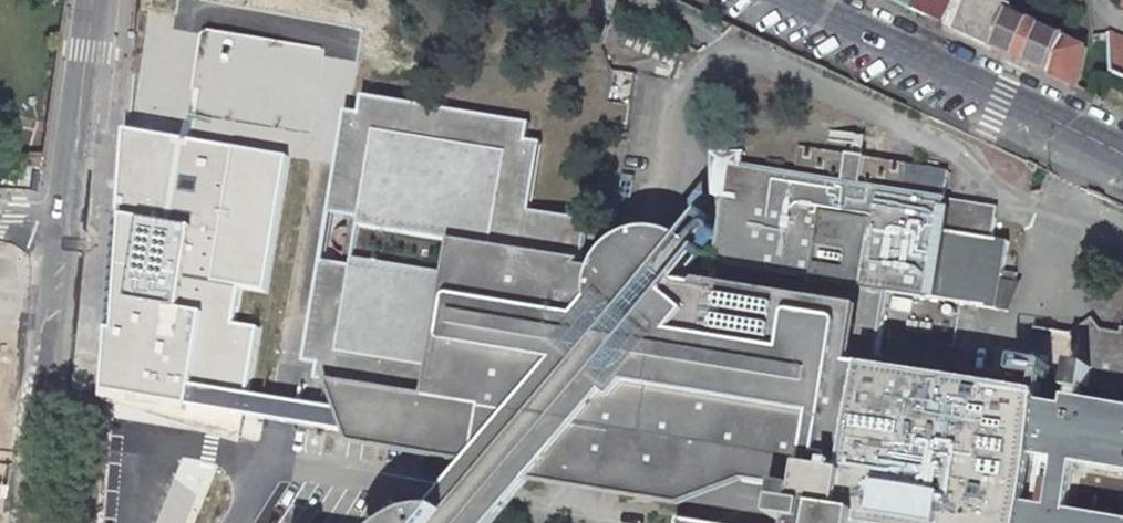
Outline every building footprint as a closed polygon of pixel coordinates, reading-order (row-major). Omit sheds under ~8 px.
[(954,29),(1081,86),(1085,72),(1090,49),(1019,15),(1022,9),(1004,0),(891,0),(954,29)] [(317,38),(198,20),(182,126),(131,116),(125,163),(115,322),(109,394),(238,437),(242,416),(246,395),(261,316),(232,312),(237,280),(263,285),(284,150),(300,153),(317,38)] [(1122,76),(1122,20),(1109,22),(1114,72),(1122,76)] [(345,112),(306,365),(321,367),(318,383),(331,384),(342,410),(353,434),(359,448),(467,457),(599,281),(584,270),(592,221),(532,212),(543,142),(528,140),(530,123),(362,97),(360,114),(345,112)] [(1073,416),(1076,393),(876,362),(887,296),(1001,309),(1008,242),(993,240),(940,232),(947,185),(906,178),(904,191),(875,186),(877,173),(796,159),(792,188),(729,177),(723,216),(716,215),(680,250),(669,243),(661,240),(647,240),(633,245),(621,254),(599,281),(467,457),(430,507),(418,522),(491,522),(527,483),(688,507),(745,485),(793,492),(795,475),(815,478),(810,522),(870,522),(871,518),(904,522),(1122,522),(1122,425),(1073,416)] [(906,178),(877,173),(875,186),(904,191),(906,178)] [(993,240),(997,211),(945,203),(940,232),(993,240)] [(1114,339),(1107,378),(1122,381),(1122,333),(1114,339)] [(1096,382),(1084,380),(1082,402),(1093,403),(1096,382)] [(342,410),(246,395),(242,416),(353,434),(342,410)]
